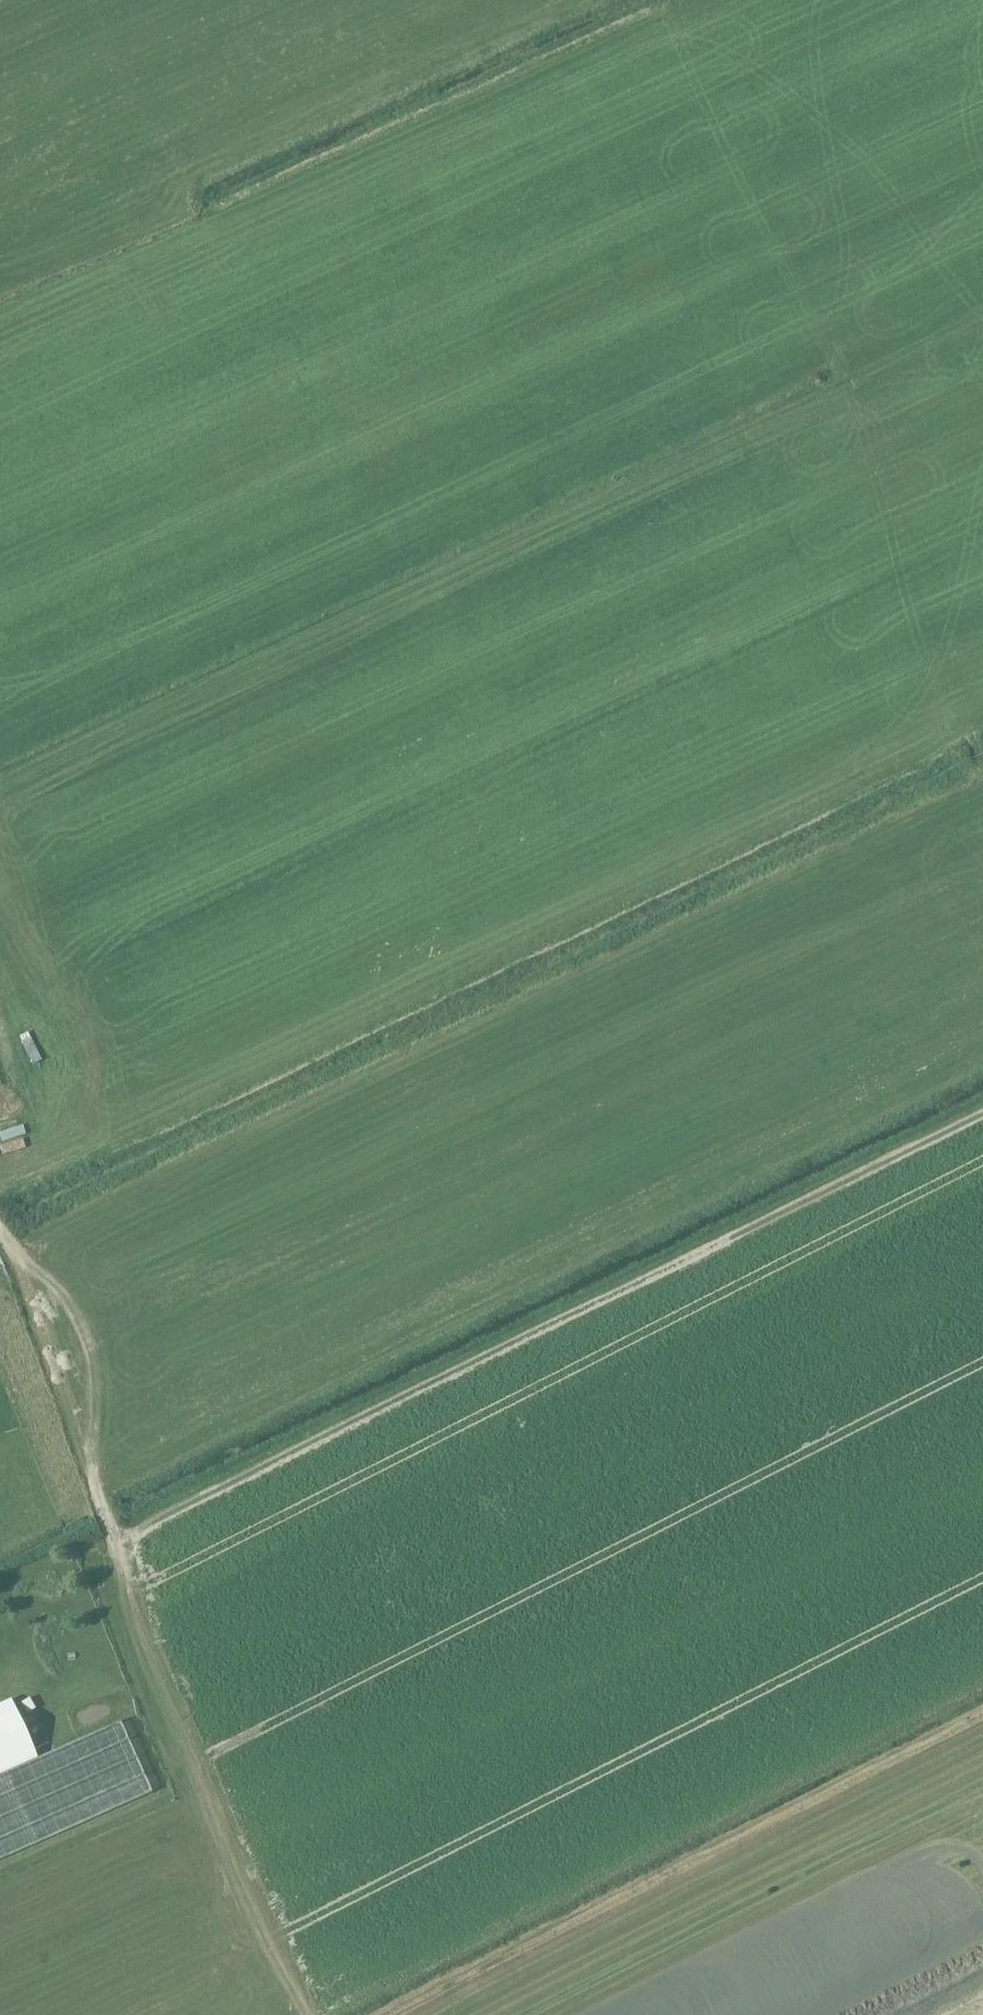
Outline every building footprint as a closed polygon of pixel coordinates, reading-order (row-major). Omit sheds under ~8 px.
[(37,1759),(11,1700),(0,1705),(0,1775),(37,1759)] [(0,1775),(0,1859),(152,1792),(120,1722),(37,1759),(0,1775)]
